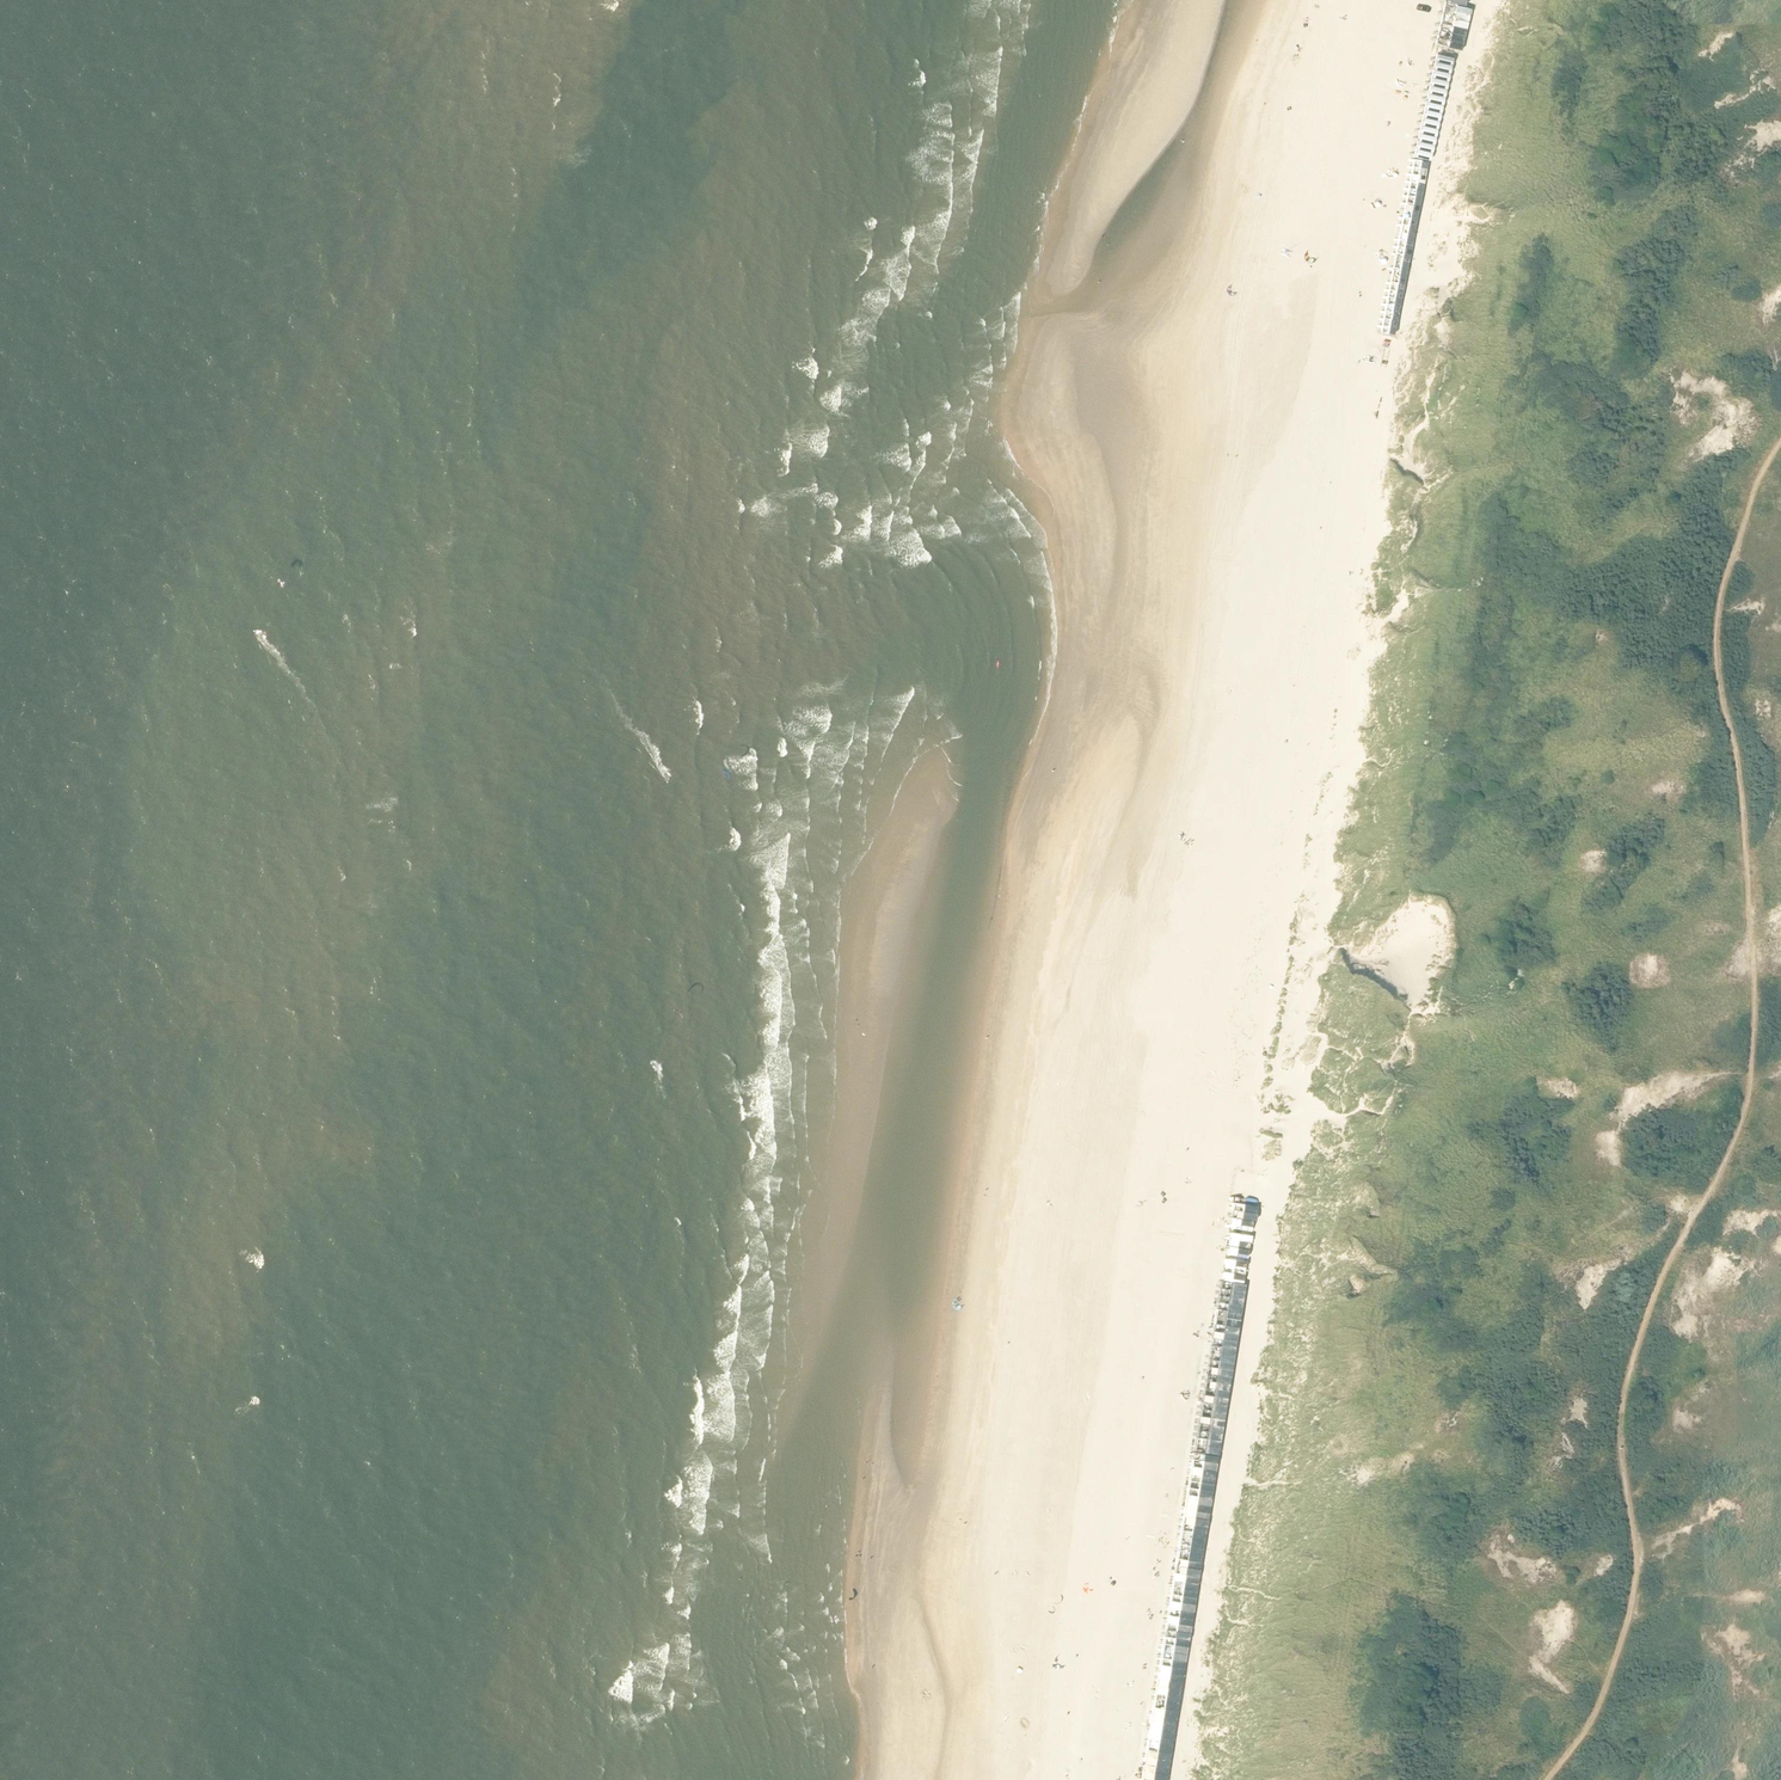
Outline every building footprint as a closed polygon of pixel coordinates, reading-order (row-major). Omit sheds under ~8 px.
[(1450,5),(1473,9),(1475,2),(1461,0),(1451,0),(1450,5)] [(1450,5),(1449,12),(1472,17),(1473,9),(1450,5)] [(1428,132),(1426,140),(1436,141),(1450,144),(1451,137),(1428,132)] [(1247,1287),(1247,1283),(1249,1276),(1250,1269),(1273,1273),(1278,1244),(1231,1236),(1223,1283),(1247,1287)]
